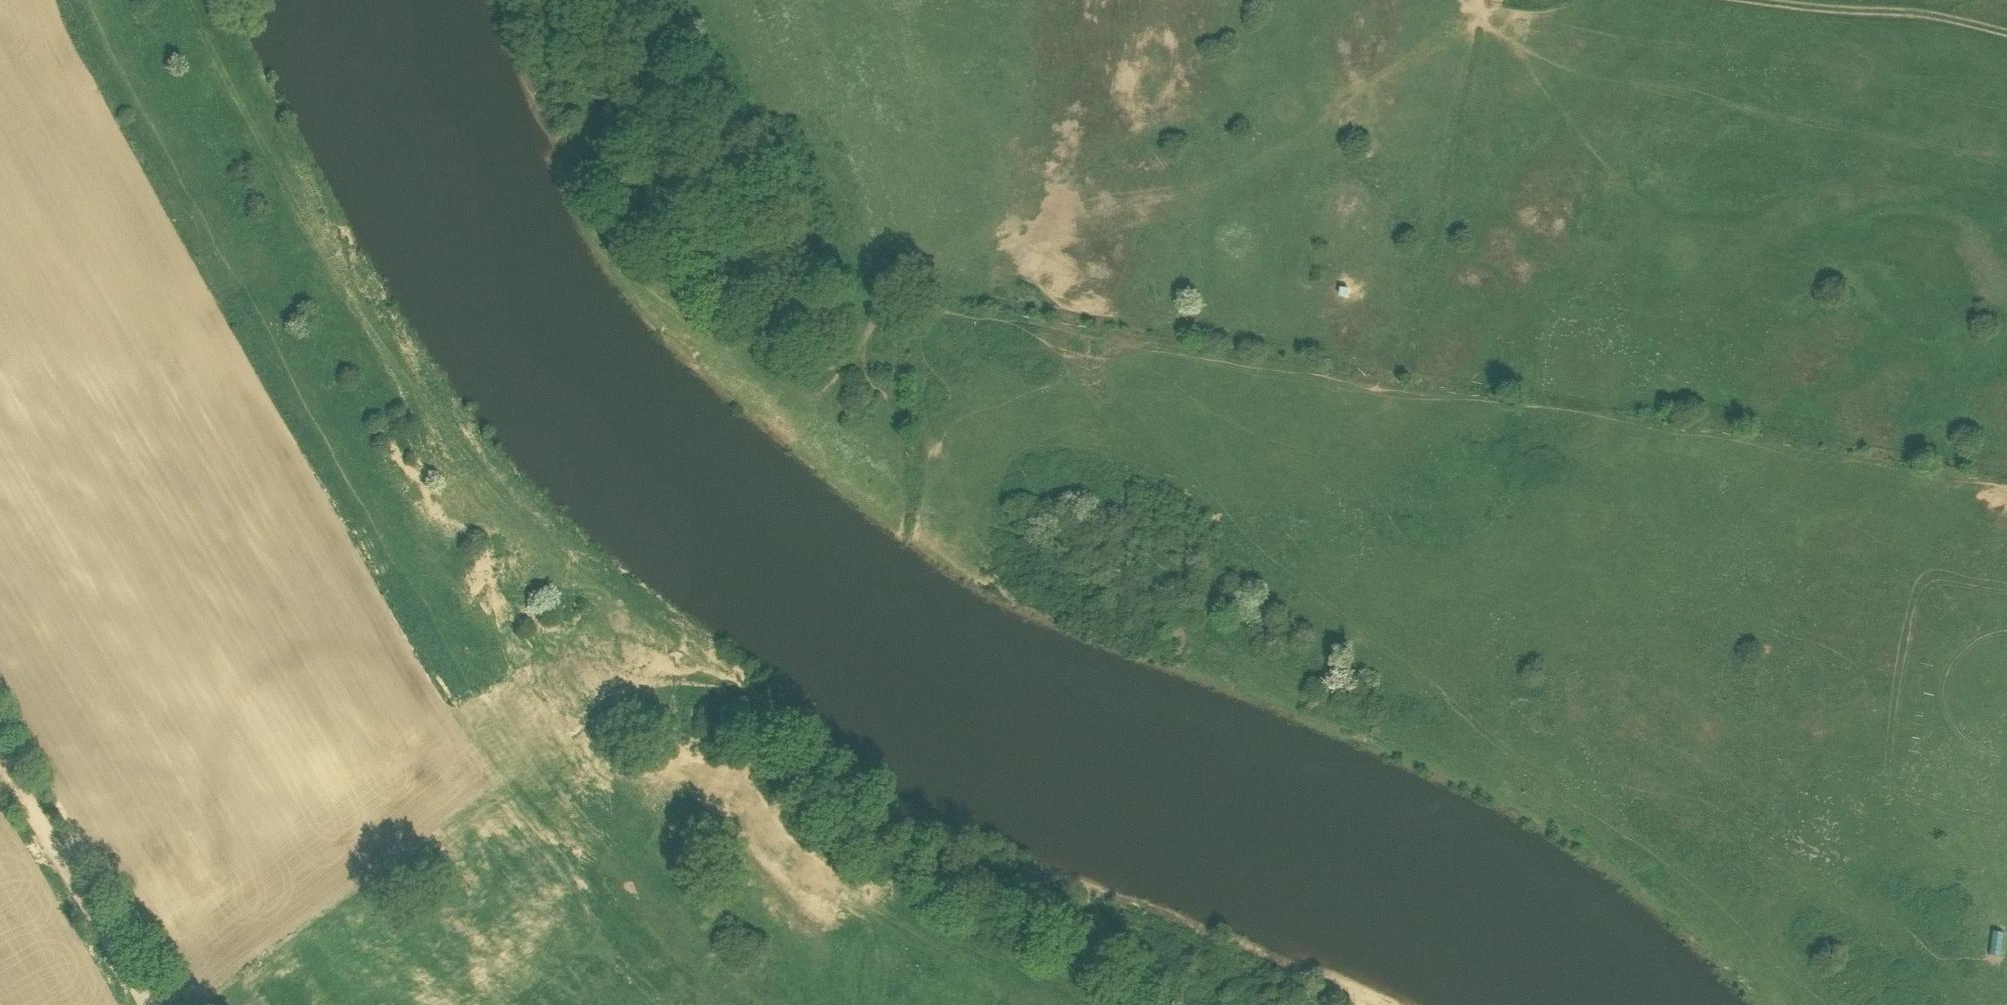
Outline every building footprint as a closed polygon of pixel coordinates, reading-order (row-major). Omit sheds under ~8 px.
[(2003,955),(2006,931),(1993,930),(1990,953),(2003,955)]
